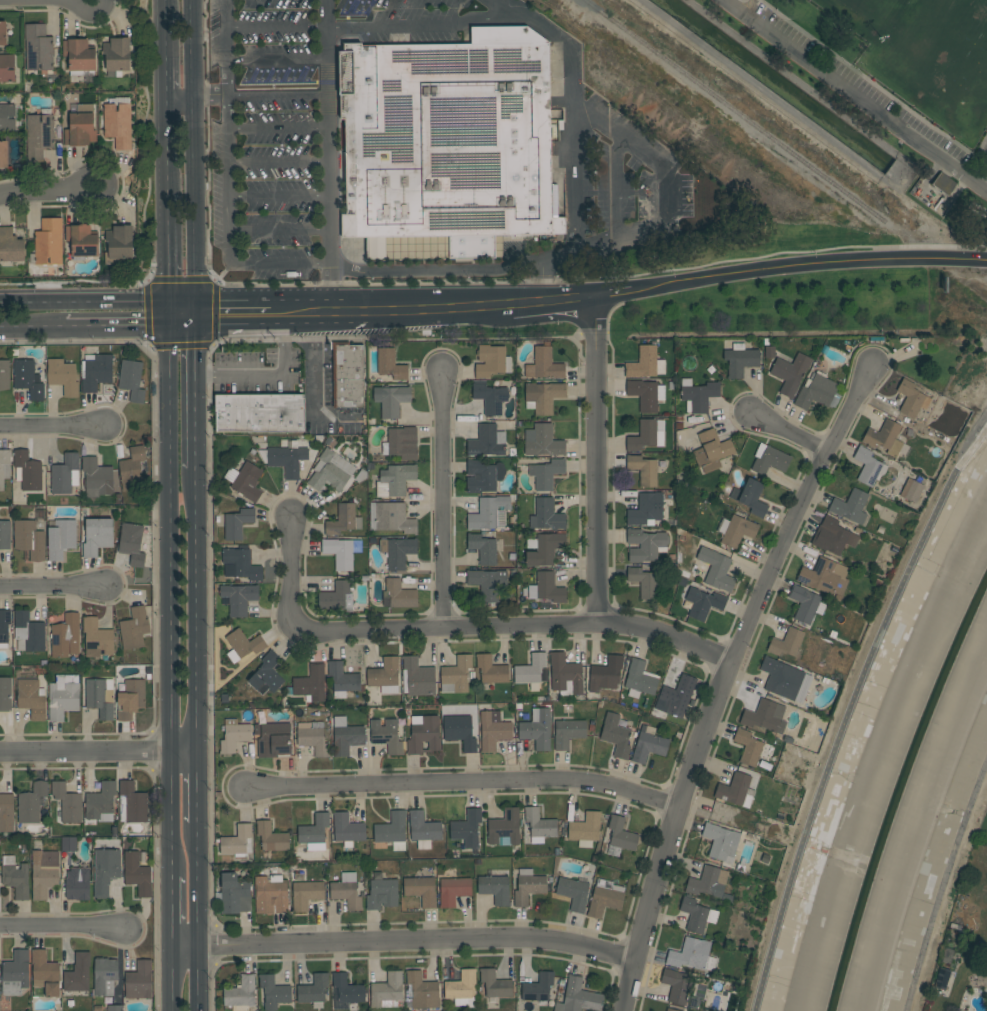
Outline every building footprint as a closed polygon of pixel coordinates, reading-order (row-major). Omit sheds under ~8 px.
[(26,40),(25,40),(25,24),(46,24),(46,37),(53,37),(53,70),(41,70),(41,68),(38,68),(38,71),(26,71),(26,40)] [(550,125),(555,125),(555,127),(556,127),(556,141),(552,141),(552,127),(550,127),(551,184),(557,184),(557,217),(565,217),(565,234),(502,235),(503,257),(387,259),(387,261),(366,261),(366,238),(341,238),(341,214),(346,214),(345,119),(340,119),(339,51),(344,51),(344,43),(362,43),(362,45),(471,44),(471,27),(527,26),(549,42),(550,125)] [(106,72),(106,54),(103,54),(103,43),(110,42),(110,38),(130,38),(130,42),(129,42),(130,71),(106,72)] [(88,46),(95,46),(96,59),(97,59),(97,69),(96,69),(96,71),(94,71),(94,76),(70,76),(70,71),(69,71),(69,56),(63,56),(63,41),(68,41),(68,40),(88,39),(88,46)] [(14,82),(0,82),(0,55),(14,55),(14,67),(7,67),(7,70),(14,70),(14,82)] [(131,150),(115,150),(115,137),(104,137),(103,104),(109,104),(109,98),(115,98),(115,111),(118,111),(118,104),(130,103),(131,150)] [(15,132),(0,132),(0,104),(15,104),(15,116),(8,116),(8,119),(15,119),(15,132)] [(77,113),(77,104),(93,104),(94,130),(96,130),(97,142),(90,142),(90,145),(85,145),(85,146),(70,146),(70,145),(64,145),(64,130),(70,130),(69,113),(77,113)] [(39,115),(39,123),(42,123),(42,109),(51,109),(51,115),(53,115),(54,148),(43,148),(43,162),(27,162),(26,115),(39,115)] [(957,184),(948,196),(931,184),(940,172),(957,184)] [(41,231),(41,218),(62,218),(62,233),(61,233),(62,264),(35,265),(35,264),(30,264),(30,254),(35,254),(34,231),(41,231)] [(71,226),(71,225),(79,225),(79,224),(87,224),(87,225),(90,225),(91,234),(98,234),(99,256),(85,257),(85,261),(73,261),(72,256),(71,256),(71,255),(67,256),(67,242),(65,242),(65,226),(71,226)] [(133,231),(132,231),(132,259),(123,259),(123,265),(105,265),(104,252),(109,252),(109,241),(105,241),(105,231),(113,231),(112,226),(133,226),(133,231)] [(25,261),(0,262),(0,227),(12,227),(13,236),(16,236),(16,240),(25,240),(25,261)] [(333,408),(332,342),(349,342),(349,345),(363,345),(364,407),(333,408)] [(732,350),(732,343),(744,343),(744,350),(759,350),(760,367),(743,367),(743,379),(727,379),(727,376),(728,376),(728,365),(729,365),(729,360),(724,360),(724,350),(732,350)] [(505,357),(511,357),(511,373),(496,373),(496,374),(490,374),(490,378),(478,378),(478,379),(475,379),(475,364),(484,364),(484,361),(478,361),(478,357),(477,357),(477,350),(479,350),(479,345),(490,345),(490,346),(505,346),(505,357)] [(625,363),(639,363),(639,345),(656,345),(657,360),(665,360),(665,374),(657,375),(657,376),(645,376),(645,377),(625,378),(625,363)] [(548,378),(548,377),(525,377),(525,364),(534,364),(534,346),(551,346),(552,364),(565,364),(565,378),(548,378)] [(775,358),(765,358),(765,346),(775,346),(775,358)] [(395,348),(395,365),(408,365),(408,380),(405,380),(405,379),(393,379),(393,374),(378,374),(378,348),(395,348)] [(779,393),(785,381),(769,373),(777,357),(792,365),(798,352),(812,359),(807,369),(806,369),(799,384),(793,397),(794,397),(792,400),(779,393)] [(97,393),(82,393),(82,379),(85,379),(85,374),(85,360),(97,360),(97,354),(112,354),(112,383),(97,383),(97,393)] [(48,359),(63,359),(63,364),(76,364),(76,382),(78,382),(78,397),(64,397),(64,385),(47,385),(48,359)] [(143,362),(139,389),(145,390),(143,404),(129,402),(131,390),(118,388),(122,359),(143,362)] [(10,390),(0,390),(0,360),(10,360),(10,390)] [(14,360),(34,360),(34,374),(40,374),(40,383),(44,383),(44,401),(30,401),(30,388),(14,389),(14,360)] [(828,407),(812,400),(807,411),(793,405),(794,402),(795,402),(803,386),(804,386),(808,379),(812,381),(817,371),(826,375),(825,378),(839,385),(828,407)] [(899,412),(907,397),(896,391),(903,378),(915,384),(913,388),(918,391),(918,392),(932,399),(926,410),(921,407),(914,419),(899,412)] [(720,397),(708,397),(708,414),(691,414),(691,400),(681,400),(681,379),(692,379),(692,387),(703,386),(706,386),(706,382),(717,382),(717,381),(720,381),(720,397)] [(626,381),(629,380),(629,381),(643,381),(643,382),(657,382),(657,385),(665,385),(665,400),(657,400),(657,406),(659,406),(659,411),(657,411),(657,413),(640,413),(640,396),(626,396),(626,381)] [(552,415),(535,415),(535,409),(526,409),(526,402),(525,402),(525,383),(536,383),(536,384),(542,384),(542,383),(545,383),(545,384),(550,384),(550,383),(562,383),(566,383),(566,398),(552,398),(552,415)] [(486,384),(486,388),(507,388),(507,391),(509,391),(509,398),(508,398),(508,402),(501,402),(502,415),(484,415),(484,399),(473,399),(472,384),(486,384)] [(374,402),(374,388),(408,387),(408,386),(411,386),(411,402),(399,402),(399,419),(381,419),(381,402),(374,402)] [(216,432),(216,414),(215,414),(215,395),(303,395),(303,398),(304,398),(305,432),(216,432)] [(868,428),(879,433),(886,418),(902,426),(897,435),(900,436),(903,444),(895,458),(886,453),(888,450),(881,445),(880,446),(876,444),(874,447),(864,442),(863,443),(861,442),(868,428)] [(626,437),(639,437),(639,419),(656,419),(657,432),(663,432),(664,446),(656,446),(656,445),(647,445),(647,446),(641,446),(641,451),(629,451),(629,452),(627,452),(626,437)] [(496,423),(496,432),(504,432),(504,444),(505,444),(505,455),(495,455),(470,455),(470,456),(467,456),(467,440),(478,440),(478,423),(496,423)] [(566,456),(562,456),(562,455),(549,455),(549,454),(534,454),(534,452),(528,452),(528,441),(534,441),(534,423),(552,423),(552,441),(565,441),(566,456)] [(417,461),(414,461),(414,460),(401,460),(401,456),(397,456),(397,455),(382,455),(382,443),(388,442),(388,429),(403,428),(403,427),(417,427),(417,461)] [(705,474),(702,467),(699,468),(693,451),(702,447),(697,434),(713,428),(720,443),(730,439),(736,454),(734,455),(733,454),(723,458),(725,461),(720,463),(722,467),(705,474)] [(285,480),(285,466),(267,466),(267,448),(288,448),(288,441),(297,441),(297,448),(309,448),(309,460),(299,460),(299,477),(299,480),(285,480)] [(785,473),(769,465),(764,476),(751,470),(757,457),(753,455),(760,442),(789,456),(790,455),(792,456),(785,473)] [(131,459),(129,447),(144,445),(148,472),(142,473),(144,488),(122,491),(118,461),(131,459)] [(857,480),(865,464),(853,458),(859,445),(873,452),(870,457),(874,459),(888,466),(884,474),(882,475),(881,476),(878,481),(875,479),(871,487),(857,480)] [(351,476),(341,489),(343,490),(341,493),(325,482),(319,492),(307,483),(316,471),(319,473),(322,469),(326,464),(318,459),(327,447),(335,453),(349,464),(344,472),(351,476)] [(4,491),(0,491),(0,450),(10,450),(10,457),(12,457),(12,461),(10,461),(10,479),(4,479),(4,491)] [(21,491),(21,477),(15,477),(15,467),(14,467),(14,456),(13,456),(13,452),(14,452),(14,450),(29,450),(29,462),(42,462),(42,491),(21,491)] [(51,465),(64,465),(64,453),(78,453),(79,470),(78,470),(78,485),(71,485),(71,494),(51,494),(51,465)] [(657,487),(640,487),(640,470),(627,470),(626,455),(629,455),(641,455),(641,459),(647,459),(647,460),(657,460),(657,487)] [(99,495),(99,498),(86,498),(85,471),(82,471),(82,457),(97,457),(97,467),(113,466),(113,495),(99,495)] [(496,491),(480,492),(480,493),(467,493),(466,477),(474,477),(474,475),(467,475),(467,458),(472,458),(472,460),(481,460),(481,464),(485,464),(486,465),(496,465),(496,463),(497,462),(499,462),(501,462),(503,464),(504,465),(504,467),(505,469),(506,471),(506,473),(505,475),(503,476),(504,477),(503,479),(502,480),(500,481),(498,481),(496,480),(496,491)] [(552,491),(535,491),(535,476),(529,476),(529,465),(546,465),(546,464),(550,464),(550,459),(563,459),(565,459),(565,474),(552,474),(552,491)] [(260,469),(260,468),(263,470),(261,473),(262,474),(260,477),(259,476),(255,483),(257,484),(255,487),(263,492),(255,504),(253,503),(253,502),(242,496),(242,497),(237,494),(238,492),(230,487),(232,483),(223,477),(230,467),(239,473),(246,461),(260,469)] [(405,497),(389,496),(389,497),(376,497),(376,481),(380,481),(380,470),(387,470),(387,465),(403,466),(403,465),(414,465),(417,465),(417,480),(405,480),(405,497)] [(757,501),(769,506),(763,520),(760,518),(761,518),(749,513),(751,508),(746,506),(747,505),(730,497),(734,488),(742,491),(748,477),(764,484),(757,501)] [(908,478),(924,485),(916,504),(900,496),(908,478)] [(834,497),(846,503),(853,487),(869,494),(861,512),(867,515),(862,526),(846,518),(846,519),(828,511),(834,497)] [(627,510),(638,510),(638,493),(663,493),(663,519),(655,520),(655,526),(646,526),(646,525),(630,525),(630,526),(627,526),(627,510)] [(497,528),(482,528),(482,529),(470,529),(470,530),(467,530),(467,514),(479,514),(479,498),(495,498),(495,497),(510,497),(510,505),(511,505),(511,510),(504,510),(504,506),(497,506),(497,528)] [(553,514),(565,514),(566,530),(563,530),(563,529),(557,529),(557,531),(552,531),(552,529),(550,529),(550,528),(530,529),(530,516),(536,516),(536,497),(553,497),(553,514)] [(355,503),(355,517),(362,517),(362,529),(346,529),(346,530),(340,530),(340,535),(328,535),(328,536),(325,536),(325,521),(338,521),(338,503),(355,503)] [(405,519),(417,519),(417,535),(414,535),(414,534),(404,534),(404,531),(398,531),(398,530),(371,530),(371,503),(405,503),(405,519)] [(240,514),(240,509),(252,509),(252,508),(255,508),(255,523),(242,523),(242,541),(225,541),(225,514),(240,514)] [(720,542),(722,539),(720,538),(721,535),(723,536),(724,535),(717,531),(723,518),(730,521),(733,514),(747,521),(748,520),(757,525),(751,538),(743,534),(736,550),(720,542)] [(824,549),(831,533),(820,528),(826,514),(829,515),(828,516),(839,521),(837,525),(842,527),(841,528),(859,537),(854,548),(845,544),(839,556),(824,549)] [(97,558),(83,558),(83,543),(86,543),(85,519),(113,519),(113,547),(97,548),(97,558)] [(30,561),(30,550),(25,551),(14,549),(14,520),(36,520),(36,531),(45,531),(45,561),(30,561)] [(76,549),(66,549),(66,551),(63,551),(63,561),(49,561),(49,557),(47,557),(47,553),(48,553),(48,527),(54,528),(54,520),(76,520),(76,549)] [(10,550),(0,550),(0,521),(10,521),(10,550)] [(143,526),(140,553),(146,553),(144,568),(129,566),(131,553),(118,551),(122,523),(143,526)] [(877,532),(880,525),(886,528),(883,535),(877,532)] [(627,529),(629,529),(642,529),(642,533),(646,533),(646,534),(656,534),(656,533),(667,532),(667,537),(669,537),(669,543),(667,545),(667,552),(657,552),(657,561),(655,561),(655,562),(649,562),(649,561),(642,561),(642,562),(629,562),(629,548),(640,548),(640,543),(627,543),(627,529)] [(554,565),(538,565),(538,566),(526,566),(526,552),(537,552),(537,548),(527,548),(527,539),(533,539),(533,534),(552,534),(552,533),(556,533),(556,531),(565,531),(565,534),(566,534),(566,549),(554,549),(554,565)] [(479,566),(479,549),(467,549),(467,533),(470,533),(470,534),(481,534),(481,539),(503,539),(503,551),(496,551),(496,566),(479,566)] [(387,552),(380,552),(379,540),(414,539),(414,538),(417,538),(417,554),(405,554),(405,571),(387,571),(387,552)] [(322,554),(322,539),(324,539),(324,540),(338,539),(338,540),(362,540),(362,552),(353,552),(353,571),(335,571),(335,554),(322,554)] [(718,553),(717,553),(732,559),(725,575),(736,579),(730,594),(728,593),(728,592),(719,588),(719,589),(704,583),(711,565),(696,559),(702,546),(718,553)] [(251,566),(262,566),(262,582),(260,582),(260,581),(249,581),(249,577),(244,577),(233,577),(233,576),(225,577),(224,565),(233,564),(233,563),(222,564),(222,549),(234,548),(234,550),(250,549),(251,566)] [(848,568),(844,578),(849,580),(839,601),(834,599),(835,597),(799,581),(798,582),(796,581),(802,566),(813,571),(820,556),(848,568)] [(663,586),(657,586),(657,599),(640,600),(640,582),(627,582),(627,567),(630,567),(630,568),(642,568),(642,572),(647,572),(647,573),(662,573),(663,586)] [(507,589),(498,589),(498,603),(480,603),(481,585),(466,585),(466,570),(469,570),(469,571),(483,571),(496,571),(507,571),(507,589)] [(554,571),(554,585),(555,585),(555,587),(556,587),(556,588),(566,588),(566,603),(554,603),(554,599),(548,599),(537,599),(537,598),(528,598),(528,585),(537,586),(537,571),(554,571)] [(390,607),(390,597),(389,597),(389,592),(386,592),(386,578),(401,578),(401,590),(417,590),(418,607),(390,607)] [(335,580),(350,580),(350,593),(353,593),(353,608),(345,608),(345,609),(321,609),(321,610),(318,610),(318,592),(335,592),(335,580)] [(793,619),(800,603),(788,597),(793,584),(807,590),(807,591),(822,597),(820,602),(826,605),(822,615),(815,612),(809,626),(793,619)] [(256,585),(258,585),(258,600),(247,601),(247,617),(229,617),(229,603),(222,603),(222,597),(220,597),(220,586),(230,586),(245,586),(256,586),(256,585)] [(727,598),(722,611),(710,606),(703,622),(688,616),(693,603),(685,600),(690,586),(699,590),(699,591),(709,596),(710,595),(713,596),(714,593),(727,598)] [(132,619),(130,607),(144,605),(146,617),(148,617),(150,632),(142,634),(144,647),(123,650),(119,621),(132,619)] [(7,648),(0,648),(0,610),(11,610),(11,625),(8,625),(8,643),(7,643),(7,648)] [(25,651),(25,650),(17,650),(17,639),(15,639),(15,610),(29,610),(29,622),(45,622),(45,651),(25,651)] [(68,654),(68,658),(52,657),(52,638),(50,638),(50,634),(52,634),(52,625),(65,625),(65,612),(79,613),(79,654),(68,654)] [(83,632),(83,617),(98,617),(98,629),(114,629),(114,655),(98,655),(98,656),(86,657),(85,632),(83,632)] [(795,657),(786,654),(781,652),(779,656),(769,652),(769,653),(766,652),(772,637),(783,642),(789,626),(805,633),(795,657)] [(260,634),(268,647),(266,648),(265,648),(255,655),(253,651),(248,654),(247,654),(233,664),(226,655),(234,649),(225,637),(239,628),(249,642),(260,634)] [(285,681),(273,693),(268,688),(262,694),(257,689),(256,690),(247,681),(264,663),(261,661),(269,652),(269,651),(271,649),(281,659),(272,669),(285,681)] [(514,666),(531,666),(531,652),(546,652),(546,655),(545,655),(546,667),(541,667),(541,672),(541,682),(539,682),(539,691),(530,691),(530,683),(514,683),(514,666)] [(550,665),(550,655),(549,655),(549,652),(565,652),(565,663),(582,663),(582,695),(572,695),(572,681),(566,681),(566,690),(552,690),(551,665),(550,665)] [(457,666),(457,654),(473,654),(473,657),(471,657),(472,668),(470,668),(470,671),(468,671),(468,672),(467,672),(467,682),(468,682),(468,692),(454,693),(454,692),(441,693),(440,667),(457,666)] [(481,683),(480,668),(476,668),(476,657),(475,657),(475,654),(491,654),(491,665),(508,665),(508,682),(481,683)] [(622,670),(621,670),(620,684),(616,683),(615,689),(600,688),(600,692),(589,692),(590,665),(607,666),(608,654),(624,655),(623,658),(622,670)] [(407,670),(403,670),(403,659),(402,659),(401,656),(418,655),(418,667),(434,667),(435,695),(408,696),(407,670)] [(780,696),(764,690),(770,674),(759,669),(765,655),(768,656),(767,657),(777,661),(792,667),(805,672),(794,701),(780,696)] [(366,669),(383,668),(383,656),(399,656),(399,659),(398,659),(398,670),(397,670),(398,694),(381,694),(381,686),(367,686),(366,669)] [(631,659),(631,657),(646,661),(643,671),(660,676),(654,695),(640,691),(638,698),(628,695),(630,688),(629,688),(629,689),(626,688),(626,687),(625,686),(628,676),(626,675),(627,672),(628,672),(631,660),(631,659)] [(346,698),(333,699),(333,676),(329,676),(328,664),(327,664),(327,661),(342,661),(342,674),(360,674),(360,686),(364,686),(364,692),(361,692),(361,691),(346,691),(346,698)] [(310,677),(310,663),(324,663),(324,667),(325,701),(311,702),(311,695),(293,695),(292,678),(310,677)] [(698,680),(697,683),(696,683),(682,718),(667,713),(667,715),(665,714),(663,719),(658,718),(660,713),(655,710),(665,685),(675,689),(681,673),(698,680)] [(56,683),(56,675),(78,675),(78,683),(79,683),(80,711),(64,711),(64,722),(49,722),(49,683),(56,683)] [(9,711),(0,711),(0,677),(11,677),(11,710),(9,710),(9,711)] [(31,721),(31,708),(18,708),(18,679),(39,679),(39,689),(44,689),(44,696),(45,696),(45,721),(31,721)] [(99,720),(99,708),(85,708),(86,679),(113,679),(113,690),(114,690),(113,721),(99,720)] [(132,709),(132,721),(117,721),(117,703),(124,703),(124,679),(145,680),(145,709),(132,709)] [(239,691),(247,683),(256,691),(248,699),(239,691)] [(221,703),(221,694),(233,694),(232,703),(221,703)] [(744,709),(755,713),(761,697),(778,704),(774,717),(782,720),(781,721),(785,722),(782,732),(777,730),(776,733),(767,730),(767,729),(758,725),(758,726),(753,724),(752,728),(742,724),(741,725),(739,724),(744,709)] [(550,751),(535,751),(535,739),(519,740),(519,722),(532,722),(532,708),(550,708),(550,751)] [(492,711),(492,723),(512,722),(513,740),(496,741),(496,752),(481,753),(481,750),(481,737),(480,711),(492,711)] [(604,723),(603,723),(607,711),(620,714),(617,726),(627,729),(627,726),(631,727),(630,730),(631,730),(628,739),(629,740),(627,745),(631,746),(628,758),(627,760),(613,756),(616,744),(600,740),(604,723)] [(411,739),(411,735),(411,716),(439,715),(439,725),(438,725),(439,738),(440,738),(441,750),(431,751),(431,752),(421,753),(422,754),(407,755),(407,752),(408,752),(407,740),(411,739)] [(334,716),(346,716),(346,726),(365,726),(365,744),(349,744),(349,757),(333,757),(333,754),(334,754),(334,716)] [(235,753),(219,754),(219,751),(220,751),(220,740),(224,740),(224,731),(221,731),(221,726),(225,726),(225,720),(237,719),(237,724),(251,724),(252,741),(235,742),(235,753)] [(370,728),(370,720),(380,720),(380,727),(385,726),(385,719),(397,719),(398,728),(397,728),(397,735),(398,735),(398,742),(402,741),(403,752),(404,752),(404,755),(388,756),(387,744),(371,744),(370,728)] [(586,720),(586,738),(569,738),(569,750),(555,751),(555,735),(555,720),(586,720)] [(290,723),(291,754),(289,755),(290,757),(258,758),(257,739),(261,739),(260,724),(290,723)] [(471,723),(471,732),(472,731),(472,738),(476,738),(477,750),(477,753),(463,753),(462,740),(445,741),(444,724),(471,723)] [(665,757),(648,752),(645,765),(630,761),(631,758),(632,758),(636,745),(636,746),(642,723),(653,726),(651,734),(670,739),(665,757)] [(755,768),(739,762),(745,745),(733,741),(738,727),(740,728),(752,732),(750,737),(754,738),(753,739),(764,743),(755,768)] [(314,746),(297,746),(297,729),(324,729),(324,737),(324,743),(329,743),(329,754),(330,754),(330,757),(314,757),(314,746)] [(718,783),(729,787),(735,771),(752,777),(748,788),(756,791),(754,796),(753,796),(749,808),(728,801),(728,802),(713,797),(718,783)] [(98,822),(98,820),(85,820),(85,793),(101,793),(101,780),(116,780),(116,795),(114,795),(113,822),(98,822)] [(62,823),(62,799),(54,799),(54,796),(52,796),(52,781),(66,781),(66,793),(82,793),(81,823),(62,823)] [(126,822),(126,821),(120,821),(120,795),(119,795),(119,781),(134,781),(134,793),(147,793),(148,822),(126,822)] [(18,823),(18,793),(33,793),(33,782),(47,782),(47,796),(39,796),(39,823),(18,823)] [(14,832),(0,832),(0,794),(13,794),(14,832)] [(557,819),(557,837),(544,837),(544,843),(531,844),(531,827),(530,827),(530,822),(525,822),(525,810),(524,810),(524,807),(539,806),(539,819),(557,819)] [(518,844),(518,845),(501,845),(501,837),(488,838),(488,820),(504,819),(504,807),(520,807),(520,810),(519,810),(520,844),(518,844)] [(450,822),(467,822),(467,808),(482,808),(482,811),(481,811),(481,823),(478,823),(478,827),(477,827),(477,838),(479,838),(479,848),(464,849),(464,839),(450,839),(450,822)] [(410,826),(409,813),(409,810),(423,809),(424,823),(441,822),(442,840),(431,840),(431,849),(417,849),(417,840),(411,841),(410,826)] [(374,824),(391,824),(391,810),(406,810),(406,813),(405,813),(405,826),(405,850),(393,851),(392,842),(374,842),(374,824)] [(600,825),(599,825),(599,831),(602,831),(602,834),(599,833),(598,840),(592,840),(592,848),(578,848),(579,840),(568,839),(569,822),(585,822),(585,811),(601,811),(601,814),(600,814),(600,825)] [(297,826),(315,826),(314,812),(330,812),(330,815),(329,815),(329,827),(324,827),(325,832),(324,832),(324,842),(325,842),(325,850),(307,851),(307,843),(298,843),(297,826)] [(334,827),(333,815),(333,812),(349,812),(349,824),(365,823),(365,841),(352,841),(352,848),(344,848),(344,841),(335,841),(334,827)] [(639,835),(635,851),(609,845),(612,834),(611,834),(612,830),(608,829),(611,817),(610,817),(611,814),(625,817),(622,830),(639,835)] [(261,835),(257,836),(257,823),(256,823),(256,821),(270,820),(271,834),(289,833),(289,850),(262,851),(261,835)] [(708,856),(713,839),(701,836),(706,821),(708,822),(708,823),(720,827),(719,827),(734,832),(732,838),(739,841),(735,854),(728,852),(725,862),(708,856)] [(220,843),(215,843),(215,839),(220,839),(219,837),(237,836),(237,824),(252,823),(252,826),(251,826),(252,853),(247,853),(247,857),(235,857),(234,854),(220,855),(220,843)] [(61,851),(61,837),(76,837),(76,851),(61,851)] [(32,850),(33,850),(33,844),(40,844),(40,850),(43,852),(59,852),(59,888),(48,888),(47,901),(32,900),(32,850)] [(110,878),(110,885),(109,885),(109,897),(106,897),(106,899),(96,899),(96,898),(93,898),(93,883),(95,883),(95,849),(120,849),(120,878),(110,878)] [(138,898),(138,884),(124,884),(124,877),(125,877),(125,868),(124,868),(124,851),(138,851),(138,866),(151,866),(150,882),(152,882),(151,898),(138,898)] [(15,900),(15,887),(7,887),(7,885),(1,885),(2,865),(2,856),(14,856),(14,865),(16,865),(16,869),(21,869),(21,863),(28,864),(28,885),(29,885),(29,900),(15,900)] [(689,877),(700,880),(704,864),(729,871),(723,892),(732,895),(731,901),(699,892),(698,895),(687,892),(687,893),(684,892),(689,877)] [(76,900),(76,899),(66,899),(66,878),(67,878),(67,871),(71,871),(71,868),(89,868),(89,900),(76,900)] [(528,907),(514,907),(514,891),(518,891),(518,875),(519,875),(519,869),(532,869),(532,876),(547,876),(547,894),(528,894),(528,907)] [(251,911),(239,911),(239,914),(221,914),(221,900),(215,900),(215,893),(221,893),(221,873),(237,873),(237,881),(250,881),(251,911)] [(308,900),(308,912),(292,912),(292,909),(293,909),(293,897),(293,882),(295,882),(295,873),(304,873),(304,882),(324,881),(324,900),(308,900)] [(343,882),(343,874),(356,873),(356,891),(357,891),(357,897),(361,896),(362,908),(363,907),(363,910),(347,911),(347,899),(330,900),(330,882),(343,882)] [(287,896),(289,896),(289,913),(275,913),(275,905),(273,905),(274,913),(272,913),(271,915),(267,915),(265,914),(256,914),(255,877),(267,876),(267,883),(270,883),(269,875),(283,875),(283,879),(287,878),(287,896)] [(508,876),(508,892),(509,892),(509,904),(510,904),(510,905),(509,905),(509,906),(494,906),(494,895),(478,895),(478,876),(508,876)] [(434,877),(435,892),(436,892),(436,906),(436,909),(435,909),(435,908),(422,908),(422,895),(403,895),(403,878),(434,877)] [(577,881),(578,877),(588,880),(587,883),(589,884),(586,898),(587,898),(583,914),(569,911),(572,899),(555,895),(559,877),(577,881)] [(471,878),(471,896),(455,896),(455,908),(439,908),(439,905),(441,905),(440,879),(471,878)] [(604,906),(601,920),(586,916),(587,912),(588,912),(591,899),(592,899),(595,885),(596,886),(597,878),(613,882),(613,885),(625,887),(624,892),(625,893),(621,910),(604,906)] [(397,879),(398,896),(380,897),(381,910),(365,910),(365,907),(366,907),(366,895),(370,895),(370,890),(370,880),(397,879)] [(690,914),(679,911),(683,895),(685,896),(686,894),(692,896),(692,898),(696,899),(695,904),(719,911),(715,924),(707,921),(703,934),(686,929),(690,914)] [(951,923),(962,926),(960,932),(949,929),(951,923)] [(665,964),(669,950),(681,953),(685,936),(701,940),(701,939),(711,942),(708,956),(717,958),(714,972),(705,969),(704,970),(681,964),(680,968),(665,964)] [(941,961),(945,947),(957,950),(953,965),(941,961)] [(29,988),(21,988),(21,995),(2,996),(2,962),(13,962),(13,950),(15,950),(15,949),(25,949),(25,950),(28,950),(29,988)] [(59,997),(45,997),(45,987),(33,987),(33,965),(32,965),(32,950),(46,949),(46,963),(59,963),(59,997)] [(90,967),(88,967),(89,991),(64,991),(63,972),(74,971),(74,965),(75,964),(75,952),(90,952),(90,967)] [(114,1000),(98,1000),(98,996),(94,996),(94,979),(94,959),(105,959),(105,958),(108,958),(108,959),(116,959),(116,960),(118,960),(118,981),(114,981),(114,1000)] [(151,998),(126,998),(126,972),(136,972),(136,960),(151,960),(151,998)] [(945,990),(934,987),(939,967),(951,971),(945,990)] [(486,997),(486,988),(485,988),(485,982),(480,982),(480,971),(479,971),(479,969),(495,968),(495,980),(512,980),(512,997),(486,997)] [(671,986),(660,983),(664,968),(692,976),(690,983),(697,985),(693,998),(687,996),(684,1006),(667,1002),(671,986)] [(460,981),(459,971),(461,971),(460,969),(476,969),(476,971),(475,971),(476,988),(472,988),(472,996),(474,996),(475,1008),(468,1008),(468,1006),(455,1006),(454,998),(445,999),(444,981),(460,981)] [(422,982),(438,982),(439,998),(440,997),(440,1008),(412,1008),(411,998),(412,998),(412,984),(407,984),(407,973),(405,973),(405,970),(422,970),(422,982)] [(387,983),(387,971),(403,971),(403,973),(402,973),(402,984),(402,1007),(370,1007),(370,1000),(371,1000),(371,983),(387,983)] [(553,985),(549,985),(549,1001),(521,1000),(522,983),(538,983),(539,971),(554,972),(553,985)] [(347,985),(365,985),(365,1002),(339,1003),(339,993),(338,993),(338,987),(333,987),(333,975),(332,975),(332,973),(347,972),(347,985)] [(248,1005),(248,1010),(232,1010),(232,1006),(231,1006),(227,1006),(224,1006),(223,988),(236,988),(236,985),(241,985),(240,974),(244,973),(244,975),(251,975),(251,973),(255,973),(255,976),(254,976),(255,990),(256,990),(256,993),(254,993),(255,1005),(248,1005)] [(322,1002),(322,1008),(313,1008),(313,1002),(298,1003),(297,986),(313,985),(313,973),(329,973),(329,976),(328,976),(328,986),(325,986),(325,990),(324,990),(325,1002),(322,1002)] [(277,1010),(273,1010),(268,1010),(264,1010),(264,1002),(265,1002),(265,994),(264,994),(264,988),(259,988),(259,977),(258,977),(258,975),(274,974),(275,986),(291,985),(291,1003),(277,1003),(277,1010)] [(604,994),(601,1010),(596,1010),(581,1008),(581,1010),(554,1010),(556,1002),(563,1004),(568,977),(568,976),(568,974),(583,976),(580,990),(604,994)]
